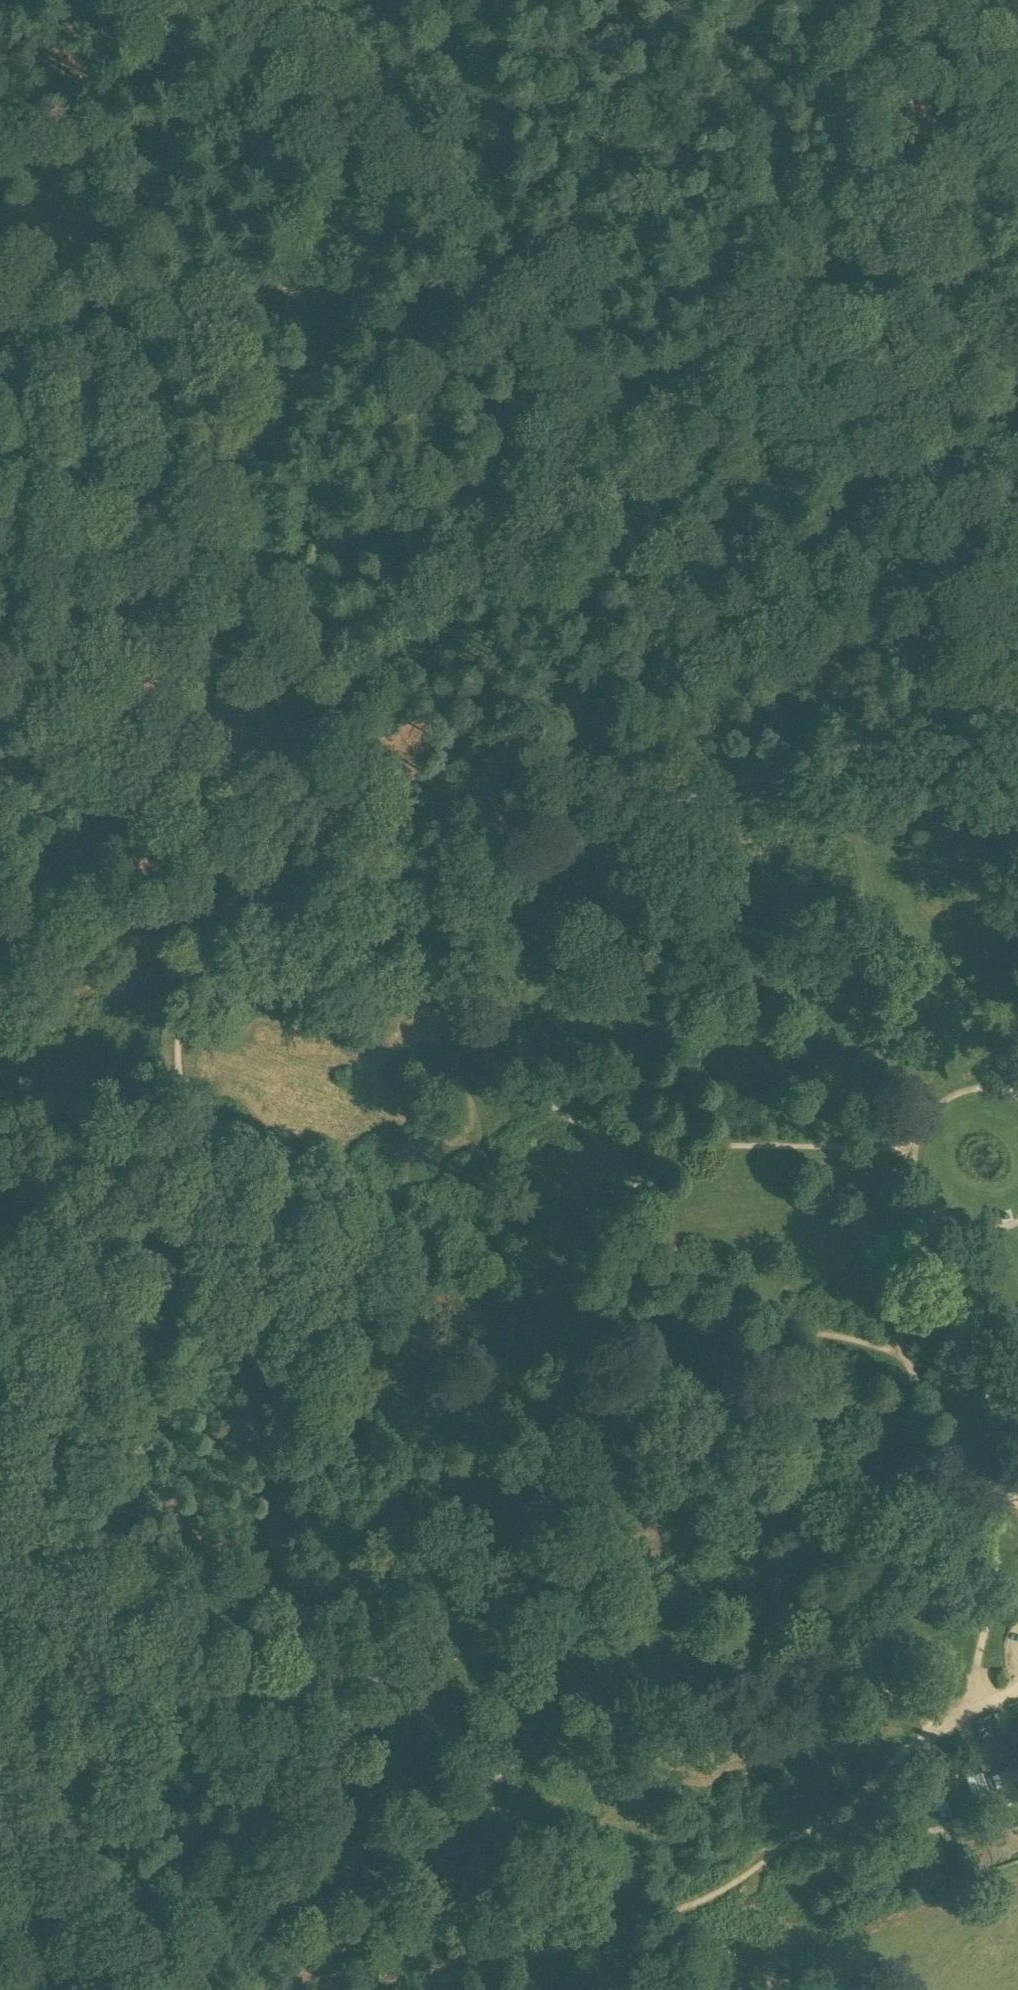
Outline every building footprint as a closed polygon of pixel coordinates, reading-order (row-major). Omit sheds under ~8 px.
[(1007,1768),(1017,1765),(1017,1728),(995,1736),(1007,1768)] [(1001,1758),(980,1756),(976,1791),(988,1793),(989,1786),(998,1787),(1001,1758)]
